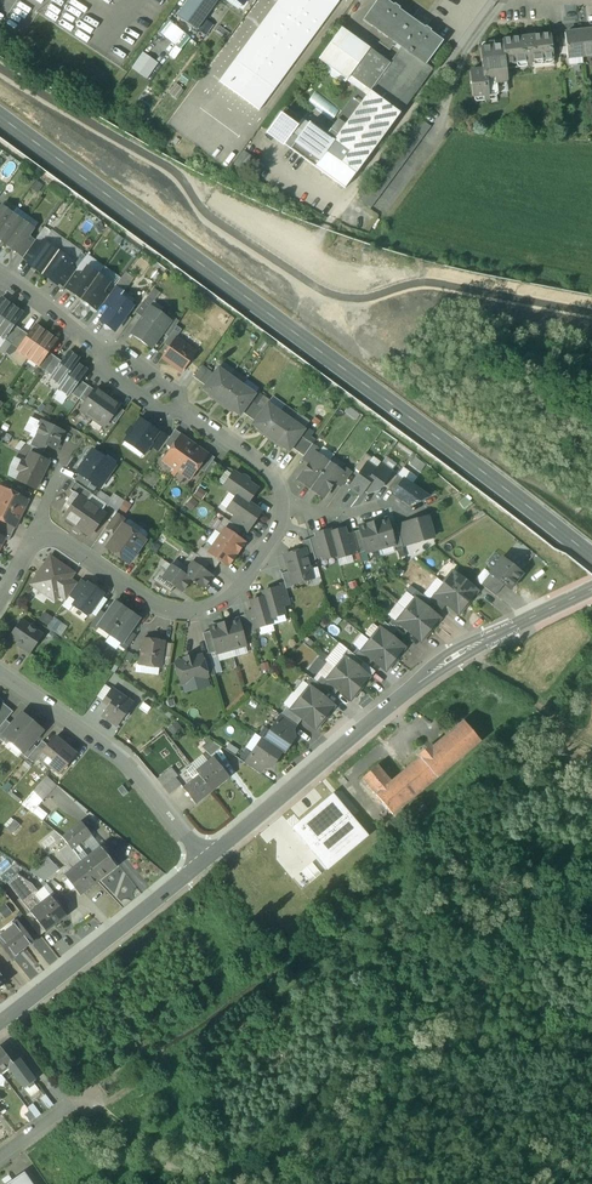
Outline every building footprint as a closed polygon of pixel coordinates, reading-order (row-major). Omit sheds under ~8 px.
[(216,0),(186,0),(173,17),(192,31),(188,37),(199,46),(204,39),(194,31),(217,1),(216,0)] [(235,62),(275,91),(339,2),(336,0),(280,0),(235,62)] [(386,0),(378,0),(364,20),(402,48),(426,66),(443,42),(386,0)] [(370,49),(341,28),(317,62),(320,65),(318,68),(340,84),(342,80),(345,83),(347,81),(350,77),(369,50),(370,49)] [(579,32),(582,56),(591,55),(591,31),(579,32)] [(579,32),(565,34),(568,58),(582,56),(579,32)] [(548,34),(503,39),(502,41),(502,44),(494,45),(494,43),(488,43),(489,46),(482,46),(480,49),(482,69),(472,70),(469,73),(472,96),(475,98),(483,97),(484,102),(490,101),(489,98),(496,97),(497,95),(496,85),(505,84),(507,81),(506,66),(526,64),(526,68),(533,68),(533,63),(554,61),(551,36),(548,34)] [(377,56),(369,50),(350,77),(370,91),(400,113),(432,70),(426,66),(402,48),(389,65),(389,64),(377,56)] [(393,58),(382,50),(377,56),(389,64),(393,58)] [(143,52),(132,68),(147,79),(159,63),(143,52)] [(275,91),(235,62),(220,82),(260,111),(275,91)] [(350,77),(347,81),(367,95),(370,91),(350,77)] [(310,102),(320,107),(325,96),(315,91),(310,102)] [(333,142),(326,152),(356,174),(400,113),(370,91),(367,95),(333,142)] [(296,128),(280,117),(277,122),(293,133),(296,128)] [(293,133),(285,144),(291,149),(309,125),(302,120),(296,128),(293,133)] [(293,133),(277,122),(269,133),(285,144),(293,133)] [(309,125),(291,149),(315,166),(326,152),(333,142),(309,125)] [(244,152),(234,165),(242,171),(252,157),(244,152)] [(356,174),(326,152),(315,166),(346,188),(356,174)] [(12,214),(1,206),(0,207),(0,231),(12,214)] [(0,231),(0,241),(6,245),(23,222),(12,214),(0,231)] [(23,222),(6,245),(17,253),(29,237),(34,230),(23,222)] [(44,228),(35,241),(41,245),(43,242),(44,242),(51,232),(44,228)] [(65,243),(51,232),(44,242),(58,252),(65,243)] [(17,253),(17,254),(22,258),(35,241),(29,237),(17,253)] [(35,241),(22,258),(29,263),(41,245),(35,241)] [(29,263),(28,264),(42,274),(58,252),(44,242),(43,242),(41,245),(29,263)] [(72,263),(58,252),(42,274),(56,284),(70,266),(72,263)] [(70,266),(57,283),(64,288),(75,272),(76,270),(70,266)] [(81,276),(70,292),(71,292),(81,299),(98,275),(87,267),(81,276)] [(64,288),(63,288),(70,293),(71,292),(70,292),(81,276),(75,272),(64,288)] [(98,275),(81,299),(90,307),(91,307),(103,291),(109,283),(98,275)] [(109,283),(103,291),(109,295),(115,287),(109,283)] [(124,292),(115,286),(115,287),(109,295),(103,304),(109,309),(118,297),(119,298),(124,292)] [(103,291),(91,307),(90,307),(97,312),(103,304),(109,295),(103,291)] [(119,298),(118,297),(109,309),(101,321),(114,331),(132,307),(119,298)] [(11,306),(1,298),(0,299),(0,322),(11,306)] [(144,302),(135,314),(142,318),(150,307),(144,302)] [(0,322),(0,337),(4,339),(14,325),(22,314),(11,306),(0,322)] [(170,321),(151,307),(150,307),(142,318),(131,334),(151,349),(170,321)] [(14,325),(4,339),(11,344),(21,330),(14,325)] [(18,349),(17,351),(28,359),(46,333),(35,326),(18,349)] [(176,326),(163,344),(169,348),(176,339),(182,330),(176,326)] [(21,330),(11,344),(18,349),(28,335),(21,330)] [(46,333),(28,359),(38,366),(48,353),(56,341),(46,333)] [(169,348),(162,358),(171,364),(171,363),(182,371),(188,363),(191,363),(193,360),(193,357),(192,357),(195,353),(176,339),(169,348)] [(51,376),(50,378),(60,385),(61,385),(76,363),(76,364),(79,360),(68,352),(61,362),(51,376)] [(48,353),(38,366),(45,372),(55,358),(48,353)] [(55,358),(45,372),(51,376),(61,362),(55,358)] [(76,363),(61,385),(60,385),(57,389),(68,397),(80,381),(87,371),(76,364),(76,363)] [(202,366),(193,377),(205,386),(213,374),(202,366)] [(205,386),(202,390),(212,397),(211,398),(214,400),(230,377),(218,368),(213,374),(205,386)] [(230,377),(214,400),(216,402),(217,401),(226,407),(227,408),(243,386),(230,377)] [(80,381),(71,394),(79,399),(88,387),(80,381)] [(88,387),(79,399),(85,403),(94,391),(88,386),(88,387)] [(243,386),(227,408),(226,407),(225,409),(228,411),(230,409),(240,417),(251,401),(255,395),(243,386)] [(85,403),(80,410),(92,419),(108,397),(96,389),(94,391),(85,403)] [(119,405),(108,397),(92,419),(104,427),(118,407),(119,405)] [(257,405),(251,401),(242,413),(248,417),(257,405)] [(280,412),(267,403),(263,410),(254,421),(251,425),(261,432),(260,434),(263,436),(280,412)] [(257,405),(248,417),(254,421),(263,410),(257,405)] [(118,407),(109,420),(115,424),(124,411),(118,407)] [(280,412),(263,436),(266,438),(267,436),(276,443),(292,421),(280,412)] [(157,432),(140,420),(135,428),(130,428),(126,433),(128,437),(125,441),(143,454),(150,445),(150,444),(149,443),(157,432)] [(292,421),(276,443),(275,444),(278,446),(279,445),(289,452),(300,436),(305,430),(292,421)] [(43,424),(41,423),(36,433),(38,434),(35,439),(35,440),(47,446),(55,450),(63,432),(44,423),(43,424)] [(168,439),(165,444),(172,449),(180,437),(181,437),(182,435),(175,430),(168,439)] [(168,439),(157,431),(157,432),(149,443),(150,444),(150,445),(159,452),(165,444),(168,439)] [(300,436),(292,448),(303,456),(312,445),(300,436)] [(172,449),(168,454),(166,455),(163,459),(164,463),(167,466),(170,465),(176,470),(193,446),(181,437),(180,437),(172,449)] [(47,446),(35,440),(35,439),(33,439),(30,446),(33,447),(44,453),(44,452),(47,446)] [(303,456),(302,459),(309,464),(310,464),(317,455),(320,451),(312,445),(303,456)] [(205,455),(193,446),(176,470),(183,474),(183,477),(187,480),(192,479),(194,475),(194,472),(198,467),(206,455),(205,455)] [(44,453),(33,447),(30,454),(46,462),(49,455),(44,452),(44,453)] [(114,466),(93,451),(77,473),(91,482),(99,488),(114,466)] [(206,455),(198,467),(205,472),(212,461),(214,458),(207,453),(205,455),(206,455)] [(30,454),(25,463),(22,461),(18,470),(21,472),(17,480),(36,489),(48,463),(46,462),(30,454)] [(365,454),(354,469),(360,473),(367,464),(372,458),(365,454)] [(309,464),(298,480),(310,489),(329,463),(317,455),(310,464),(309,464)] [(205,472),(204,473),(210,477),(218,465),(212,461),(205,472)] [(329,463),(310,489),(323,498),(334,482),(341,472),(340,471),(329,463)] [(360,473),(350,488),(360,495),(364,489),(377,471),(376,471),(367,464),(360,473)] [(391,472),(381,465),(376,471),(377,471),(364,489),(369,492),(378,490),(382,484),(391,472)] [(351,473),(343,467),(340,471),(341,472),(334,482),(341,487),(351,473)] [(407,469),(402,475),(413,483),(417,477),(407,469)] [(397,476),(391,472),(382,484),(388,488),(397,476)] [(239,477),(233,473),(223,487),(237,496),(247,503),(257,489),(249,484),(248,479),(244,476),(239,477)] [(91,482),(79,474),(74,482),(75,483),(86,490),(91,482)] [(388,488),(388,490),(393,494),(403,480),(398,475),(397,476),(388,488)] [(428,497),(403,480),(393,494),(393,495),(402,501),(402,500),(409,505),(428,497)] [(86,490),(75,483),(70,490),(79,497),(80,496),(86,501),(91,494),(86,490)] [(7,491),(7,489),(3,487),(0,488),(0,504),(20,514),(26,501),(27,501),(13,494),(7,491)] [(31,495),(17,488),(13,494),(27,501),(26,501),(28,502),(31,495)] [(108,502),(119,509),(124,500),(113,493),(108,502)] [(79,497),(71,509),(69,508),(62,518),(88,536),(94,528),(96,529),(106,515),(86,501),(80,496),(79,497)] [(247,503),(237,496),(227,510),(234,515),(234,514),(250,526),(260,512),(247,503)] [(0,504),(0,520),(14,527),(14,526),(20,514),(0,504)] [(116,513),(105,528),(115,536),(123,525),(124,526),(127,521),(116,513)] [(250,526),(234,514),(234,515),(229,522),(242,530),(245,533),(250,526)] [(427,517),(406,523),(406,524),(411,540),(412,544),(433,538),(427,517)] [(229,522),(224,518),(215,531),(220,534),(224,528),(237,537),(242,530),(229,522)] [(387,519),(381,521),(380,521),(373,523),(380,549),(393,545),(394,545),(389,526),(387,519)] [(0,520),(0,528),(12,534),(15,527),(14,526),(14,527),(0,520)] [(373,523),(365,525),(359,527),(360,530),(366,552),(366,553),(380,549),(373,523)] [(396,524),(389,526),(394,545),(393,545),(394,548),(402,546),(401,543),(397,526),(396,524)] [(406,524),(397,526),(401,543),(411,540),(406,524)] [(124,526),(123,525),(115,536),(106,549),(128,563),(140,546),(135,542),(139,536),(124,526)] [(0,528),(0,536),(3,538),(3,539),(8,541),(12,534),(0,528)] [(220,534),(216,541),(236,555),(245,543),(237,537),(224,528),(220,534)] [(331,532),(330,533),(337,556),(336,556),(337,559),(351,555),(346,535),(344,529),(331,532)] [(330,530),(316,534),(316,537),(322,558),(323,560),(336,556),(337,556),(330,533),(331,532),(330,530)] [(360,530),(353,532),(359,554),(366,552),(360,530)] [(353,532),(346,535),(351,555),(351,556),(359,554),(353,532)] [(316,537),(309,539),(309,540),(315,560),(322,558),(316,537)] [(309,540),(302,542),(304,550),(305,550),(308,562),(315,561),(315,560),(309,540)] [(211,547),(207,553),(220,562),(228,567),(236,555),(216,541),(211,547)] [(202,549),(200,547),(195,555),(209,564),(215,568),(220,562),(207,553),(211,547),(206,543),(202,549)] [(304,550),(284,556),(288,572),(292,585),(293,585),(310,580),(307,569),(310,568),(308,562),(305,550),(304,550)] [(195,555),(191,552),(182,565),(187,568),(192,562),(204,571),(209,564),(195,555)] [(42,569),(31,585),(47,596),(51,591),(58,596),(70,578),(74,573),(51,558),(45,567),(47,568),(45,571),(42,569)] [(502,558),(490,573),(504,585),(510,589),(522,574),(515,568),(516,566),(512,563),(511,563),(510,564),(502,558)] [(165,562),(161,568),(166,571),(170,565),(165,562)] [(204,571),(192,562),(187,568),(183,574),(191,580),(204,589),(212,576),(204,571)] [(166,571),(162,578),(174,587),(182,592),(191,580),(183,574),(171,565),(170,565),(166,571)] [(161,568),(152,581),(170,593),(174,587),(162,578),(166,571),(161,568)] [(477,591),(453,571),(443,583),(468,603),(477,591)] [(288,572),(281,574),(284,584),(286,589),(293,587),(293,585),(292,585),(288,572)] [(490,573),(481,585),(495,596),(504,585),(490,573)] [(70,578),(58,596),(65,601),(69,596),(78,584),(70,578)] [(78,584),(69,596),(76,601),(76,602),(87,586),(87,585),(80,581),(78,584)] [(87,586),(76,602),(76,601),(73,606),(88,616),(103,594),(88,583),(87,585),(87,586)] [(468,603),(443,583),(434,595),(445,604),(458,615),(468,603)] [(284,584),(276,586),(277,589),(282,607),(290,605),(286,589),(284,584)] [(277,589),(262,593),(264,598),(270,618),(284,614),(282,607),(277,589)] [(429,601),(416,590),(411,596),(415,599),(427,608),(431,602),(429,601)] [(445,604),(434,595),(429,601),(431,602),(441,610),(445,604)] [(264,598),(250,602),(253,611),(257,628),(258,627),(272,624),(270,618),(264,598)] [(427,608),(415,599),(406,611),(430,630),(440,618),(427,608)] [(106,615),(98,627),(110,635),(127,610),(115,602),(106,615)] [(127,610),(110,635),(121,643),(121,644),(130,632),(139,619),(127,610)] [(39,621),(62,635),(68,625),(45,611),(39,621)] [(100,611),(90,626),(96,630),(98,627),(106,615),(100,611)] [(253,611),(245,614),(245,615),(250,635),(251,635),(259,632),(258,627),(257,628),(253,611)] [(430,630),(406,611),(396,622),(407,631),(421,642),(430,630)] [(245,615),(236,618),(237,620),(238,620),(243,638),(251,636),(251,635),(250,635),(245,615)] [(407,631),(396,622),(393,619),(388,625),(396,632),(403,637),(407,631)] [(43,635),(21,620),(9,637),(23,647),(22,649),(29,655),(43,635)] [(231,621),(223,623),(231,649),(245,645),(243,638),(238,620),(237,620),(231,622),(231,621)] [(388,625),(385,622),(380,628),(391,637),(396,632),(388,625)] [(223,623),(216,626),(210,628),(216,652),(217,653),(231,649),(223,623)] [(372,626),(367,632),(367,635),(371,639),(379,629),(375,626),(372,626)] [(380,628),(379,629),(371,639),(370,640),(395,660),(405,648),(391,637),(380,628)] [(211,631),(202,634),(208,654),(208,655),(216,652),(211,631)] [(130,632),(121,644),(121,643),(119,646),(125,651),(136,636),(130,632)] [(164,642),(143,639),(139,665),(161,668),(161,665),(164,643),(164,642)] [(361,651),(361,652),(372,661),(386,671),(395,660),(370,640),(361,651)] [(171,644),(164,643),(161,665),(168,666),(171,644)] [(361,651),(357,648),(352,654),(363,662),(368,666),(372,661),(361,652),(361,651)] [(352,654),(347,650),(342,656),(344,658),(345,657),(358,668),(363,662),(352,654)] [(208,654),(201,656),(207,677),(214,675),(208,655),(208,654)] [(193,656),(183,658),(184,661),(175,663),(181,684),(207,677),(201,656),(194,658),(193,656)] [(344,658),(335,669),(360,689),(369,677),(358,668),(345,657),(344,658)] [(326,680),(326,681),(338,691),(350,701),(360,689),(335,669),(326,680)] [(326,680),(321,676),(316,683),(325,690),(333,696),(338,691),(326,681),(326,680)] [(316,683),(310,678),(306,684),(309,687),(309,686),(321,695),(325,690),(316,683)] [(321,695),(309,686),(309,687),(300,698),(325,718),(334,706),(321,695)] [(116,693),(110,689),(102,702),(108,706),(101,716),(117,727),(129,709),(121,703),(122,701),(115,696),(116,693)] [(325,718),(300,698),(291,710),(290,710),(302,719),(315,730),(325,718)] [(0,699),(0,727),(6,720),(13,712),(2,703),(3,702),(0,699)] [(90,705),(82,716),(88,720),(96,709),(90,705)] [(291,710),(287,707),(280,715),(296,725),(296,726),(302,719),(290,710),(291,710)] [(12,726),(4,736),(7,739),(22,752),(23,752),(31,743),(41,730),(22,714),(12,726)] [(296,725),(281,715),(276,723),(291,733),(296,725)] [(4,743),(7,739),(4,736),(12,726),(6,720),(0,727),(0,740),(4,743)] [(391,782),(378,766),(363,778),(377,795),(376,796),(392,815),(481,742),(464,721),(432,747),(430,745),(417,755),(420,758),(391,782)] [(264,739),(264,740),(282,752),(285,751),(294,738),(294,735),(291,733),(276,723),(264,739)] [(48,746),(39,757),(59,774),(75,754),(55,737),(48,746)] [(264,739),(262,738),(250,756),(265,766),(268,768),(271,767),(282,752),(264,740),(264,739)] [(221,747),(209,739),(204,743),(201,747),(210,757),(221,747)] [(36,748),(27,759),(34,763),(39,757),(48,746),(42,741),(36,748)] [(31,743),(23,752),(22,752),(21,754),(27,759),(36,748),(31,743)] [(265,766),(250,756),(244,764),(260,774),(265,766)] [(213,759),(196,772),(199,776),(212,791),(228,777),(213,759)] [(196,772),(192,766),(186,771),(193,780),(199,776),(196,772)] [(193,780),(183,789),(195,804),(212,791),(199,776),(193,780)] [(47,777),(36,787),(46,797),(56,786),(47,777)] [(174,778),(163,787),(169,795),(181,786),(174,778)] [(128,793),(122,786),(117,789),(123,797),(128,793)] [(31,813),(46,797),(36,787),(21,805),(31,813)] [(366,836),(333,796),(293,828),(327,868),(366,836)] [(14,821),(6,830),(12,834),(19,826),(14,821)] [(81,823),(62,837),(69,845),(71,849),(75,846),(77,848),(83,844),(84,846),(94,839),(81,823)] [(69,845),(60,852),(67,860),(69,858),(75,853),(71,849),(69,845)] [(77,848),(75,846),(71,849),(75,853),(82,862),(86,859),(77,848)] [(108,853),(106,855),(100,848),(86,859),(82,862),(96,881),(115,867),(110,861),(113,859),(108,853)] [(82,862),(75,853),(69,858),(76,866),(82,862)] [(49,859),(31,873),(43,881),(58,869),(49,859)] [(96,881),(82,862),(76,866),(63,876),(69,883),(65,886),(70,892),(73,889),(78,895),(96,881)] [(312,863),(306,868),(316,879),(321,874),(312,863)] [(301,872),(310,883),(316,879),(306,868),(301,872)] [(32,883),(17,874),(7,882),(30,912),(41,904),(34,895),(38,891),(32,883)] [(38,891),(34,895),(41,904),(51,896),(53,895),(43,888),(38,891)] [(66,915),(51,896),(41,904),(30,912),(45,931),(45,930),(66,915)] [(45,931),(30,912),(25,917),(39,936),(45,931),(45,930),(45,931)] [(0,934),(0,943),(11,957),(32,941),(17,921),(0,934)] [(35,944),(50,965),(58,958),(43,937),(35,944)] [(0,1047),(0,1072),(1,1073),(8,1068),(13,1064),(12,1063),(0,1047)] [(34,1080),(18,1059),(12,1063),(13,1064),(8,1068),(23,1088),(34,1080)] [(53,1105),(45,1094),(40,1098),(48,1109),(53,1105)] [(41,1114),(33,1104),(27,1107),(35,1118),(41,1114)] [(23,1174),(9,1183),(31,1183),(23,1174)]
